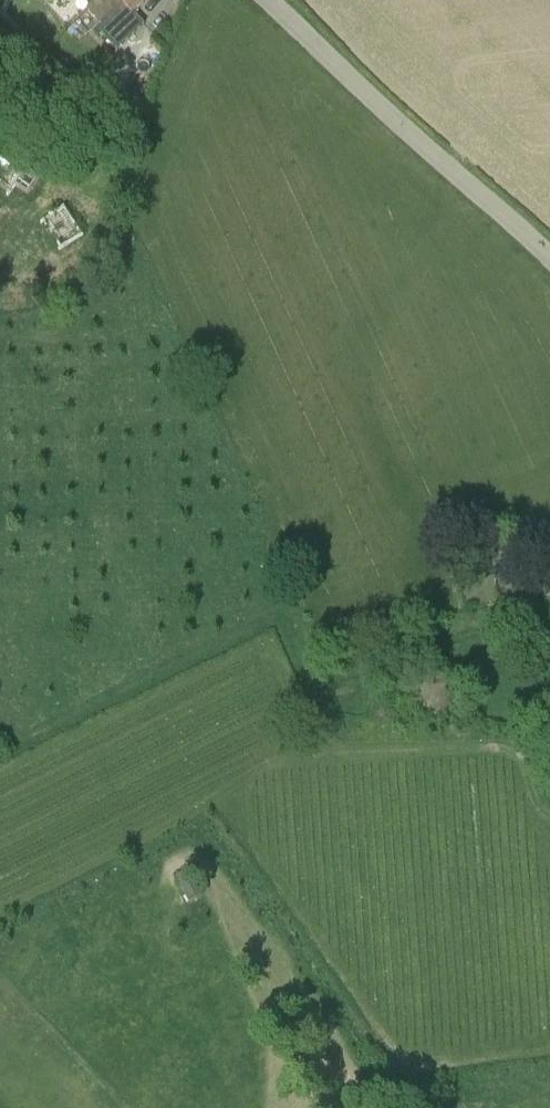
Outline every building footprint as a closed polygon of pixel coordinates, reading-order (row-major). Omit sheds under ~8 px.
[(101,25),(97,28),(117,49),(145,24),(133,12),(144,2),(142,0),(98,0),(87,11),(101,25)] [(71,206),(46,220),(63,250),(88,236),(71,206)] [(509,575),(511,602),(527,601),(525,574),(509,575)] [(189,900),(200,895),(191,876),(180,882),(189,900)]
